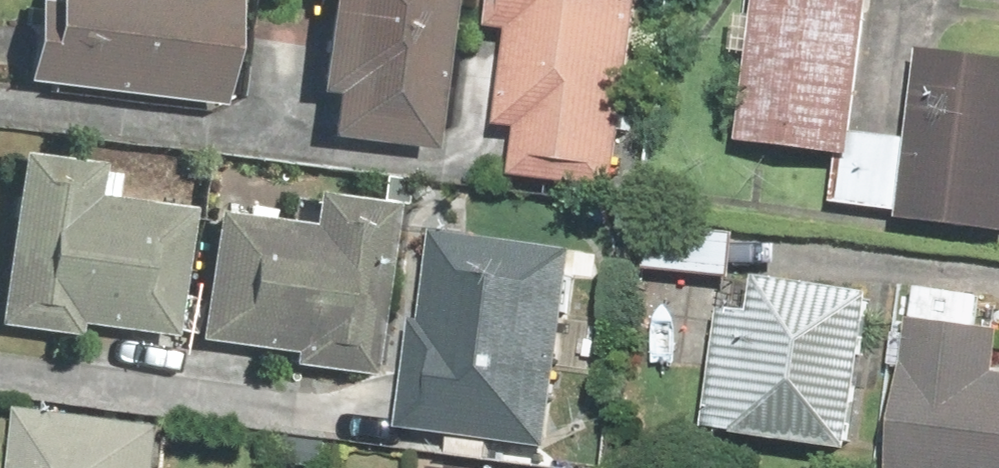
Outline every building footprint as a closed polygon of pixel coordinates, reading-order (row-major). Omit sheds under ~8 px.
[(14,82),(215,98),(223,0),(21,0),(14,82)] [(443,0),(314,0),(298,132),(424,148),(443,0)] [(478,28),(501,31),(487,125),(509,128),(502,174),(612,189),(638,0),(482,0),(478,28)] [(903,134),(850,127),(865,0),(749,0),(748,13),(732,11),(727,56),(744,58),(733,144),(839,156),(833,203),(894,210),(903,134)] [(894,210),(998,223),(998,54),(914,44),(903,134),(894,210)] [(167,327),(176,203),(84,196),(87,154),(0,148),(0,326),(65,331),(66,320),(167,327)] [(185,340),(280,347),(278,372),(361,378),(365,317),(374,194),(298,189),(296,218),(194,211),(185,340)] [(733,231),(645,225),(642,269),(731,274),(733,231)] [(444,433),(442,454),(486,459),(489,438),(541,443),(562,246),(424,232),(415,318),(403,317),(392,428),(444,433)] [(741,309),(711,306),(699,432),(845,446),(860,289),(744,278),(741,309)] [(886,467),(998,467),(998,375),(994,374),(998,324),(899,316),(886,467)] [(15,403),(5,467),(149,467),(156,424),(15,403)]
